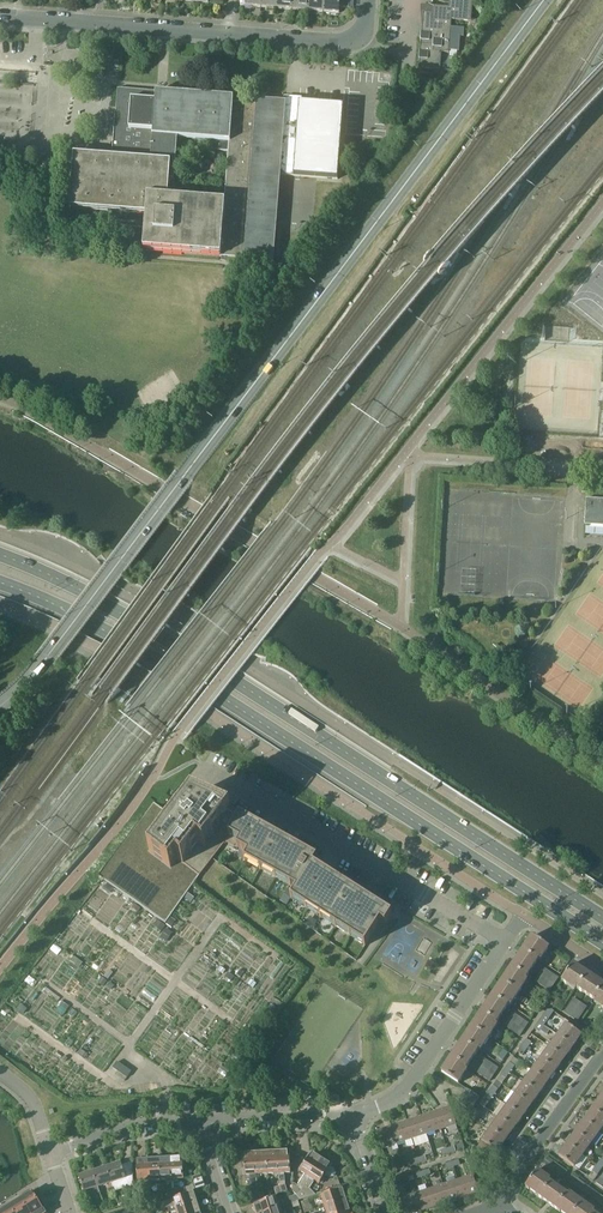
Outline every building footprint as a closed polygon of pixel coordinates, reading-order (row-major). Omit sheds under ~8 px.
[(278,8),(278,0),(263,0),(262,7),(278,8)] [(278,8),(293,10),(294,0),(278,0),(278,8)] [(309,11),(309,0),(294,0),(293,10),(309,11)] [(324,12),(325,0),(309,0),(309,11),(324,12)] [(340,8),(349,8),(350,0),(325,0),(324,12),(340,13),(340,8)] [(419,60),(420,60),(420,68),(437,70),(441,70),(442,63),(442,52),(449,53),(450,53),(450,52),(450,50),(457,51),(459,51),(460,37),(464,37),(464,29),(452,28),(452,20),(472,21),(473,1),(464,0),(450,0),(450,7),(445,7),(439,7),(438,7),(436,6),(435,6),(433,6),(432,5),(431,4),(430,4),(429,4),(430,5),(431,5),(427,13),(424,12),(422,33),(421,33),(421,41),(421,45),(421,52),(420,52),(419,60)] [(117,108),(113,158),(108,158),(99,157),(75,156),(71,209),(147,215),(147,219),(146,224),(144,251),(149,251),(169,253),(220,257),(226,257),(238,258),(245,258),(274,261),(275,253),(281,175),(286,175),(338,179),(344,106),(257,100),(256,105),(240,103),(233,103),(234,98),(215,97),(180,94),(166,93),(158,92),(118,89),(117,108)] [(154,802),(97,875),(104,879),(166,923),(193,885),(200,876),(199,876),(213,859),(225,842),(236,823),(227,818),(232,812),(216,805),(213,808),(206,803),(193,795),(176,818),(175,819),(173,817),(164,810),(162,808),(154,802)] [(236,823),(225,842),(248,854),(244,861),(297,890),(295,892),(291,899),(365,946),(381,922),(386,925),(390,919),(392,915),(386,911),(385,913),(384,916),(311,869),(314,865),(316,860),(317,861),(318,860),(308,854),(308,856),(306,859),(276,842),(261,834),(263,830),(263,831),(264,829),(240,816),(236,823)] [(289,888),(280,901),(287,905),(291,899),(295,892),(289,888)] [(545,954),(549,948),(532,936),(530,940),(531,940),(526,947),(525,947),(509,972),(510,972),(505,979),(504,978),(502,982),(519,993),(523,987),(517,983),(521,978),(524,980),(539,958),(536,956),(540,950),(545,954)] [(573,964),(561,981),(568,985),(571,980),(577,983),(575,987),(597,1002),(600,999),(602,1001),(602,984),(583,971),(576,967),(577,966),(573,964)] [(544,968),(540,975),(554,984),(559,978),(544,968)] [(550,991),(554,984),(540,975),(536,981),(550,991)] [(519,993),(502,982),(500,985),(501,986),(496,992),(495,992),(478,1017),(479,1018),(475,1024),(474,1024),(472,1027),(489,1038),(493,1032),(487,1028),(491,1023),(494,1025),(510,1003),(506,1001),(510,995),(515,999),(519,993)] [(552,1004),(557,1006),(561,1000),(556,997),(552,1004)] [(574,998),(565,1012),(571,1017),(580,1003),(574,998)] [(587,1007),(580,1003),(571,1017),(577,1021),(587,1007)] [(539,1022),(544,1025),(549,1018),(554,1011),(552,1010),(547,1010),(539,1022)] [(514,1013),(510,1020),(524,1029),(529,1023),(514,1013)] [(569,1025),(570,1023),(565,1019),(559,1027),(562,1029),(558,1035),(573,1046),(582,1034),(569,1025)] [(520,1036),(524,1029),(510,1020),(505,1026),(520,1036)] [(544,1025),(539,1022),(534,1028),(540,1032),(541,1030),(547,1035),(550,1037),(553,1033),(554,1032),(544,1025)] [(466,1038),(465,1037),(448,1062),(450,1062),(445,1069),(444,1069),(441,1072),(458,1083),(463,1077),(457,1074),(461,1068),(464,1071),(479,1048),(476,1046),(479,1040),(485,1044),(489,1038),(472,1027),(470,1030),(471,1031),(466,1038)] [(573,1046),(558,1035),(552,1043),(548,1039),(545,1044),(547,1045),(549,1047),(565,1058),(573,1046)] [(522,1046),(527,1049),(531,1043),(527,1039),(522,1046)] [(547,1045),(545,1044),(544,1043),(535,1055),(540,1059),(541,1059),(541,1058),(556,1070),(565,1058),(549,1047),(547,1045)] [(522,1055),(527,1049),(522,1046),(517,1052),(522,1055)] [(519,1061),(514,1057),(505,1069),(510,1073),(519,1061)] [(556,1070),(541,1058),(541,1059),(540,1059),(532,1070),(548,1081),(556,1070)] [(484,1059),(480,1065),(494,1075),(498,1068),(484,1059)] [(117,1062),(113,1068),(117,1071),(115,1074),(125,1081),(132,1072),(117,1062)] [(490,1081),(494,1075),(480,1065),(475,1071),(490,1081)] [(505,1069),(497,1080),(502,1084),(510,1073),(505,1069)] [(524,1082),(540,1093),(548,1081),(532,1070),(524,1082)] [(502,1084),(497,1080),(488,1092),(494,1096),(502,1084)] [(524,1082),(516,1094),(531,1105),(540,1093),(524,1082)] [(463,1096),(475,1104),(480,1097),(467,1089),(463,1096)] [(494,1096),(488,1092),(480,1104),(485,1108),(494,1096)] [(531,1105),(516,1094),(507,1105),(523,1116),(531,1105)] [(470,1110),(475,1104),(463,1096),(459,1102),(470,1110)] [(602,1116),(602,1098),(601,1097),(592,1109),(602,1116)] [(448,1108),(436,1112),(441,1129),(456,1124),(449,1104),(447,1105),(448,1108)] [(507,1105),(499,1117),(514,1128),(523,1116),(507,1105)] [(472,1115),(476,1119),(481,1113),(476,1109),(472,1115)] [(584,1120),(599,1131),(602,1126),(602,1116),(592,1109),(584,1120)] [(426,1134),(441,1129),(436,1112),(423,1116),(422,1114),(420,1114),(426,1134)] [(412,1139),(426,1134),(420,1114),(418,1115),(419,1117),(406,1122),(412,1139)] [(472,1125),(476,1119),(472,1115),(467,1122),(472,1125)] [(510,1134),(514,1128),(499,1117),(491,1129),(506,1140),(507,1139),(509,1140),(512,1135),(510,1134)] [(591,1143),(596,1147),(599,1142),(594,1139),(599,1131),(584,1120),(576,1132),(591,1143)] [(397,1143),(412,1139),(406,1122),(394,1126),(393,1123),(390,1124),(397,1143)] [(382,1148),(397,1143),(390,1124),(388,1125),(389,1127),(377,1131),(382,1148)] [(506,1140),(491,1129),(477,1148),(492,1159),(497,1152),(506,1140)] [(567,1144),(583,1155),(591,1143),(576,1132),(572,1137),(570,1136),(567,1141),(568,1142),(567,1144)] [(583,1155),(567,1144),(559,1156),(574,1167),(576,1165),(583,1155)] [(289,1150),(278,1151),(279,1175),(280,1182),(286,1181),(285,1173),(292,1173),(290,1151),(289,1151),(289,1150)] [(255,1152),(256,1176),(257,1176),(263,1176),(263,1174),(269,1174),(268,1151),(255,1152)] [(276,1175),(279,1175),(278,1151),(268,1151),(269,1174),(276,1173),(276,1175)] [(296,1195),(298,1196),(303,1191),(302,1190),(324,1158),(313,1151),(311,1153),(310,1152),(306,1158),(308,1159),(304,1166),(303,1165),(300,1169),(301,1170),(301,1171),(305,1174),(298,1185),(293,1182),(293,1191),(296,1195)] [(240,1206),(260,1200),(258,1192),(257,1176),(256,1176),(255,1152),(246,1153),(246,1154),(245,1154),(245,1155),(244,1155),(244,1160),(245,1160),(246,1169),(244,1169),(245,1174),(246,1174),(246,1175),(249,1175),(250,1181),(247,1181),(249,1189),(251,1195),(241,1198),(238,1200),(240,1206)] [(171,1157),(172,1181),(173,1189),(175,1196),(181,1194),(179,1189),(179,1179),(184,1179),(184,1177),(185,1177),(185,1172),(183,1172),(183,1164),(184,1164),(184,1159),(183,1159),(183,1157),(181,1158),(181,1156),(171,1157)] [(155,1180),(161,1180),(160,1157),(148,1158),(149,1182),(155,1182),(155,1180)] [(167,1182),(172,1181),(171,1157),(160,1157),(161,1180),(167,1180),(167,1182)] [(547,1157),(542,1163),(553,1171),(553,1170),(563,1178),(567,1172),(557,1164),(547,1157)] [(145,1182),(149,1182),(148,1158),(138,1158),(138,1160),(137,1160),(138,1181),(145,1181),(145,1182)] [(303,1191),(298,1196),(301,1199),(315,1195),(309,1189),(315,1181),(320,1184),(320,1183),(322,1184),(325,1179),(324,1178),(326,1175),(330,1177),(334,1176),(336,1173),(335,1169),(332,1167),(333,1164),(324,1158),(302,1190),(303,1191)] [(121,1163),(107,1168),(112,1183),(121,1180),(126,1178),(124,1173),(121,1163)] [(602,1168),(597,1165),(592,1172),(588,1177),(594,1181),(598,1175),(597,1175),(602,1168)] [(112,1183),(107,1168),(93,1172),(98,1187),(107,1184),(112,1183)] [(526,1187),(529,1190),(530,1189),(536,1194),(560,1212),(561,1211),(564,1212),(574,1212),(582,1202),(576,1198),(572,1203),(567,1199),(570,1196),(547,1180),(545,1184),(540,1180),(544,1175),(538,1170),(526,1187)] [(98,1187),(93,1172),(79,1176),(84,1192),(98,1187)] [(126,1178),(121,1180),(122,1185),(127,1184),(128,1186),(133,1185),(132,1173),(124,1173),(126,1178)] [(192,1177),(196,1189),(205,1186),(201,1174),(192,1177)] [(479,1192),(473,1175),(458,1180),(464,1197),(479,1192)] [(568,1180),(587,1195),(591,1189),(572,1175),(568,1180)] [(464,1197),(458,1180),(443,1185),(449,1202),(464,1197)] [(276,1195),(283,1193),(281,1185),(274,1188),(276,1195)] [(429,1190),(434,1207),(449,1202),(443,1185),(429,1190)] [(111,1197),(117,1196),(114,1187),(108,1189),(111,1197)] [(323,1201),(325,1206),(347,1199),(343,1188),(321,1196),(323,1201)] [(39,1189),(33,1193),(22,1200),(30,1212),(47,1212),(39,1189)] [(591,1189),(587,1195),(602,1206),(602,1197),(591,1189)] [(429,1190),(414,1195),(419,1212),(434,1207),(429,1190)] [(150,1196),(152,1203),(152,1202),(163,1199),(161,1192),(150,1196)] [(176,1209),(197,1202),(194,1192),(153,1205),(154,1212),(175,1205),(176,1209)] [(289,1197),(291,1204),(298,1201),(298,1200),(301,1199),(298,1196),(296,1195),(289,1197)] [(419,1212),(414,1195),(399,1200),(403,1212),(416,1212),(419,1212)] [(256,1212),(262,1212),(280,1207),(278,1203),(277,1203),(275,1198),(253,1205),(256,1212)] [(301,1202),(303,1208),(304,1208),(305,1212),(312,1211),(310,1206),(308,1199),(301,1202)] [(350,1210),(347,1199),(325,1206),(327,1212),(323,1212),(342,1212),(350,1210)] [(22,1200),(11,1207),(15,1212),(30,1212),(22,1200)] [(200,1212),(197,1202),(176,1209),(177,1212),(197,1212),(200,1212)] [(584,1212),(588,1206),(582,1202),(574,1212),(586,1212),(584,1212)]
